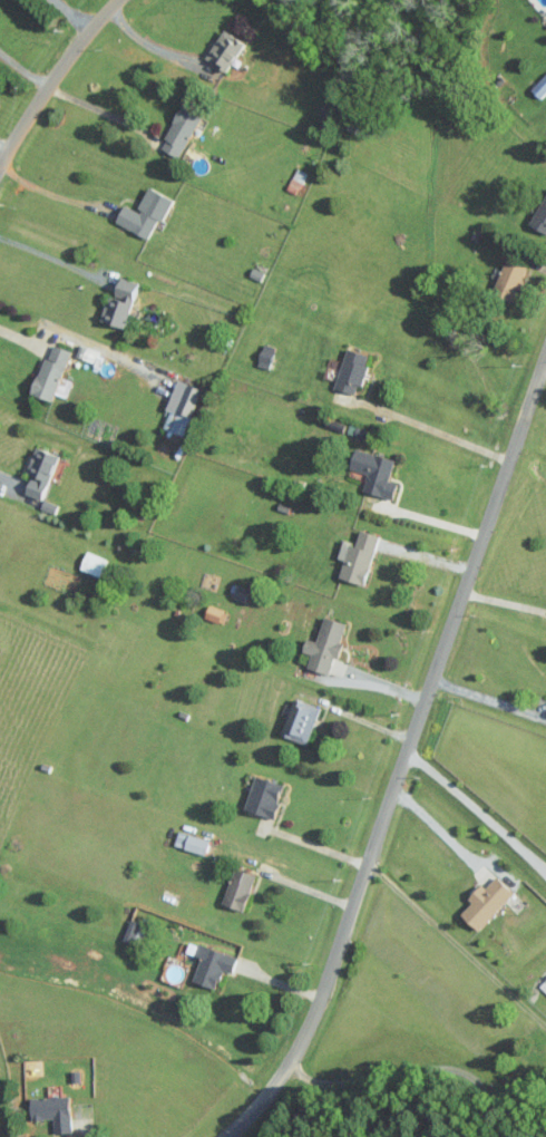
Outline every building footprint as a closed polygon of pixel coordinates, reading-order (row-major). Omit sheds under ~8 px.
[(208,60),(230,72),(247,41),(225,29),(208,60)] [(533,89),(542,98),(545,93),(545,75),(533,89)] [(161,148),(181,158),(203,115),(183,106),(161,148)] [(286,189),(297,195),(308,173),(298,168),(286,189)] [(117,222),(152,240),(174,198),(151,187),(139,211),(126,204),(117,222)] [(532,224),(545,232),(545,198),(532,224)] [(515,302),(530,268),(510,259),(495,293),(515,302)] [(102,321),(127,327),(139,282),(122,278),(117,297),(109,295),(102,321)] [(71,350),(52,343),(34,394),(53,401),(71,350)] [(372,356),(350,348),(335,387),(358,396),(372,356)] [(163,428),(186,436),(202,387),(179,379),(163,428)] [(43,500),(61,456),(38,447),(27,473),(34,476),(27,493),(43,500)] [(395,498),(398,484),(391,482),(395,458),(357,450),(353,469),(369,473),(365,492),(395,498)] [(345,541),(340,558),(346,560),(341,578),(367,585),(381,536),(362,530),(359,545),(345,541)] [(82,570),(102,576),(108,559),(87,552),(82,570)] [(310,668),(342,677),(346,662),(339,661),(349,623),(326,617),(319,642),(309,639),(306,653),(313,655),(310,668)] [(321,706),(295,699),(285,737),(311,744),(321,706)] [(246,808),(275,819),(287,786),(258,776),(246,808)] [(208,854),(211,840),(179,832),(175,847),(208,854)] [(224,905),(246,911),(258,875),(236,868),(224,905)] [(463,916),(482,931),(515,891),(497,877),(488,888),(483,884),(470,900),(473,903),(463,916)] [(124,940),(134,944),(142,923),(132,919),(124,940)] [(194,981),(218,989),(224,970),(234,973),(239,957),(199,945),(195,956),(201,958),(194,981)] [(33,1097),(33,1119),(55,1118),(55,1132),(73,1132),(72,1095),(33,1097)]
